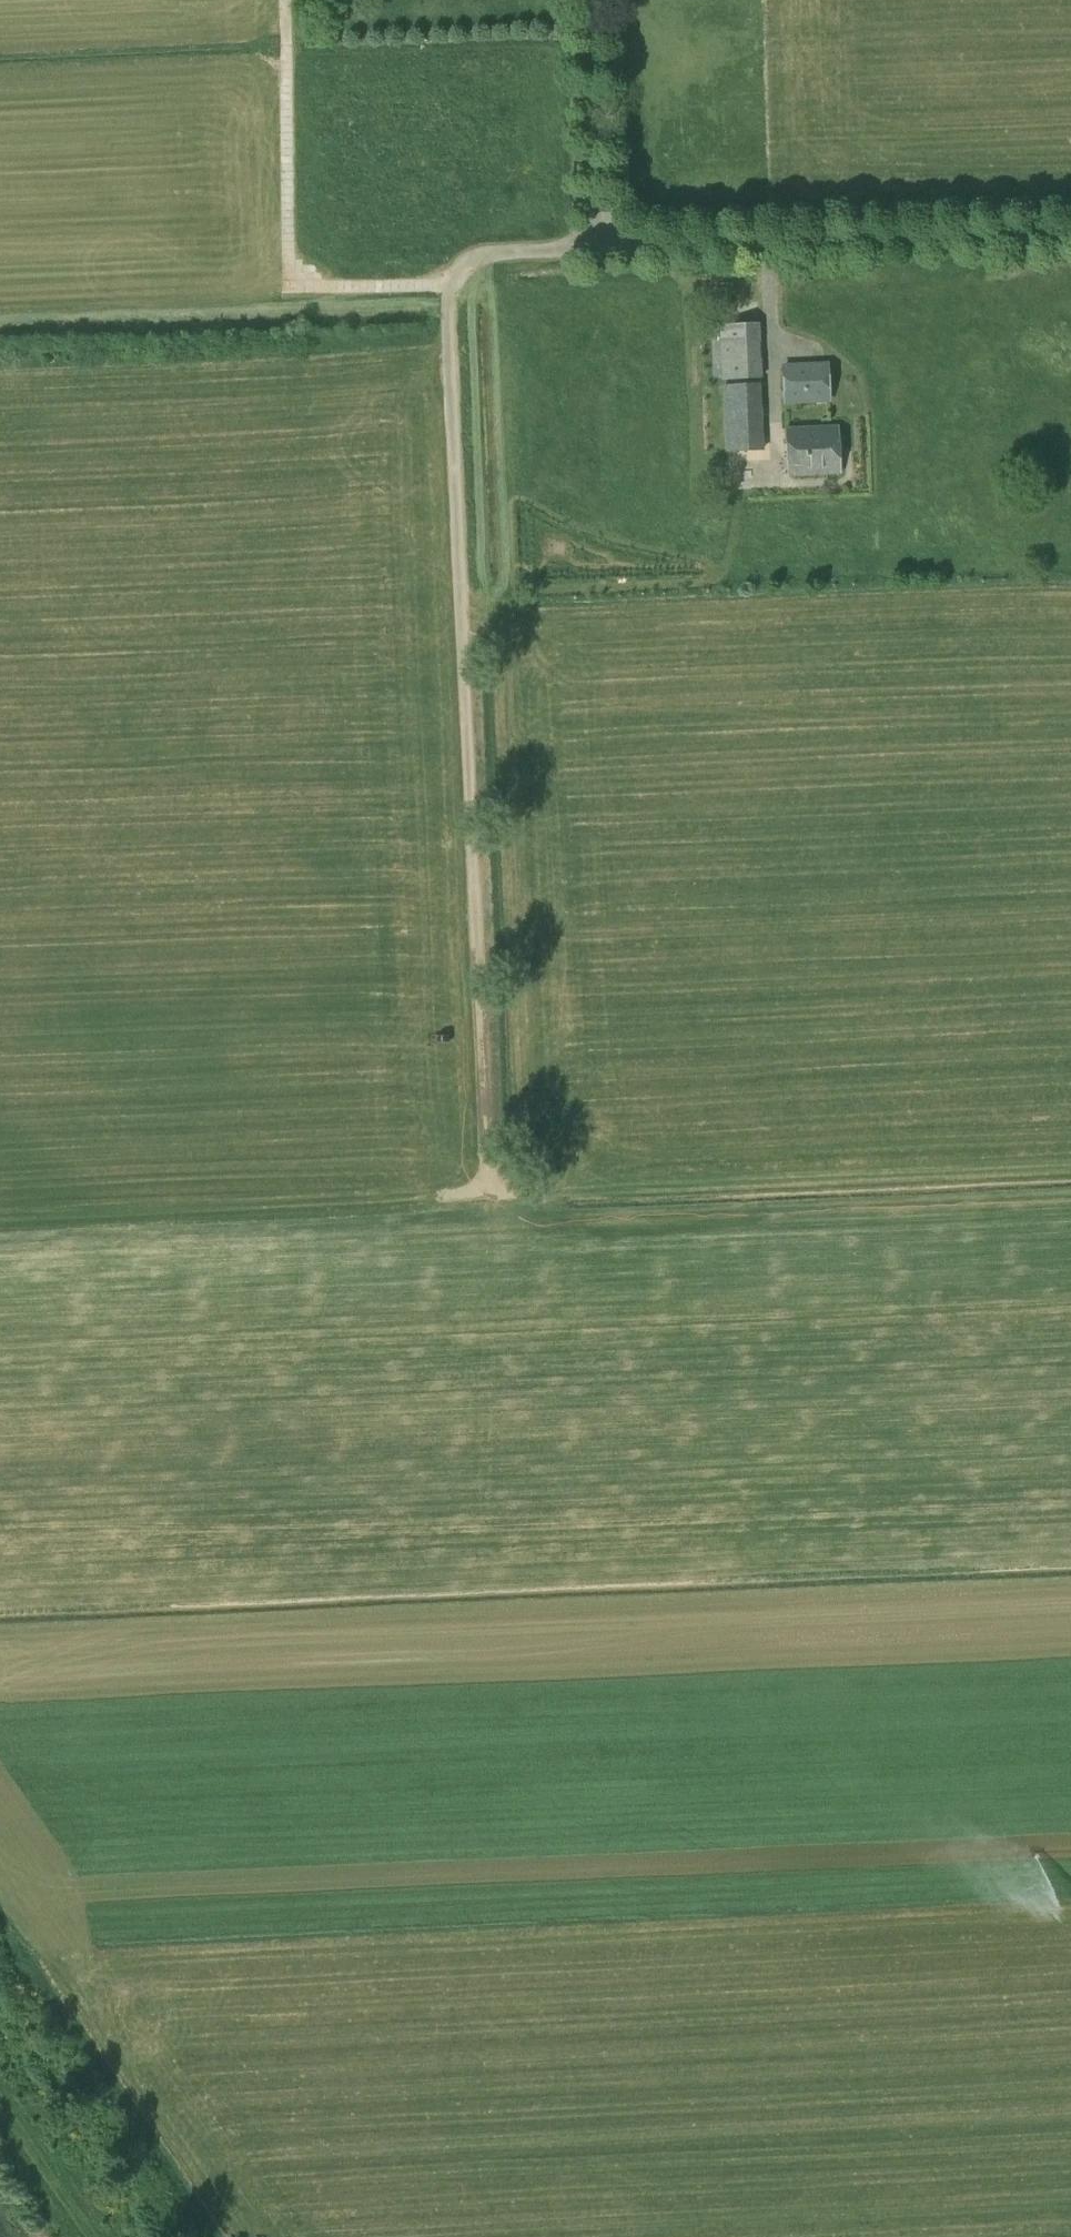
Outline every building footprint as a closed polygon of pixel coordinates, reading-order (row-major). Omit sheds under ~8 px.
[(724,379),(759,377),(757,324),(721,326),(724,379)] [(785,402),(829,400),(828,364),(783,367),(785,402)] [(736,385),(739,438),(763,437),(763,435),(761,384),(736,385)] [(789,475),(840,472),(837,425),(786,428),(789,475)]
